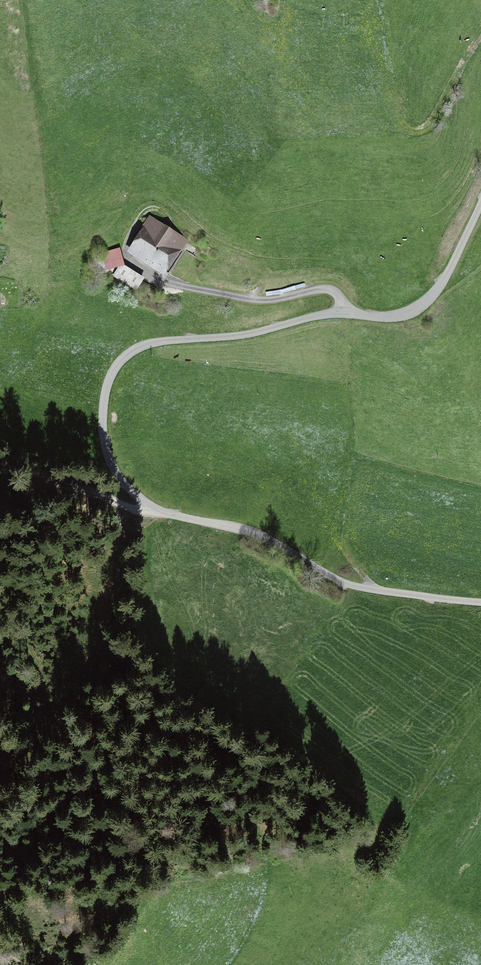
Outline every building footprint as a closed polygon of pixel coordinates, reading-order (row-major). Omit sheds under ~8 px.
[(132,246),(170,271),(186,245),(179,240),(180,238),(149,219),(132,246)] [(143,281),(121,267),(116,275),(137,289),(143,281)]
